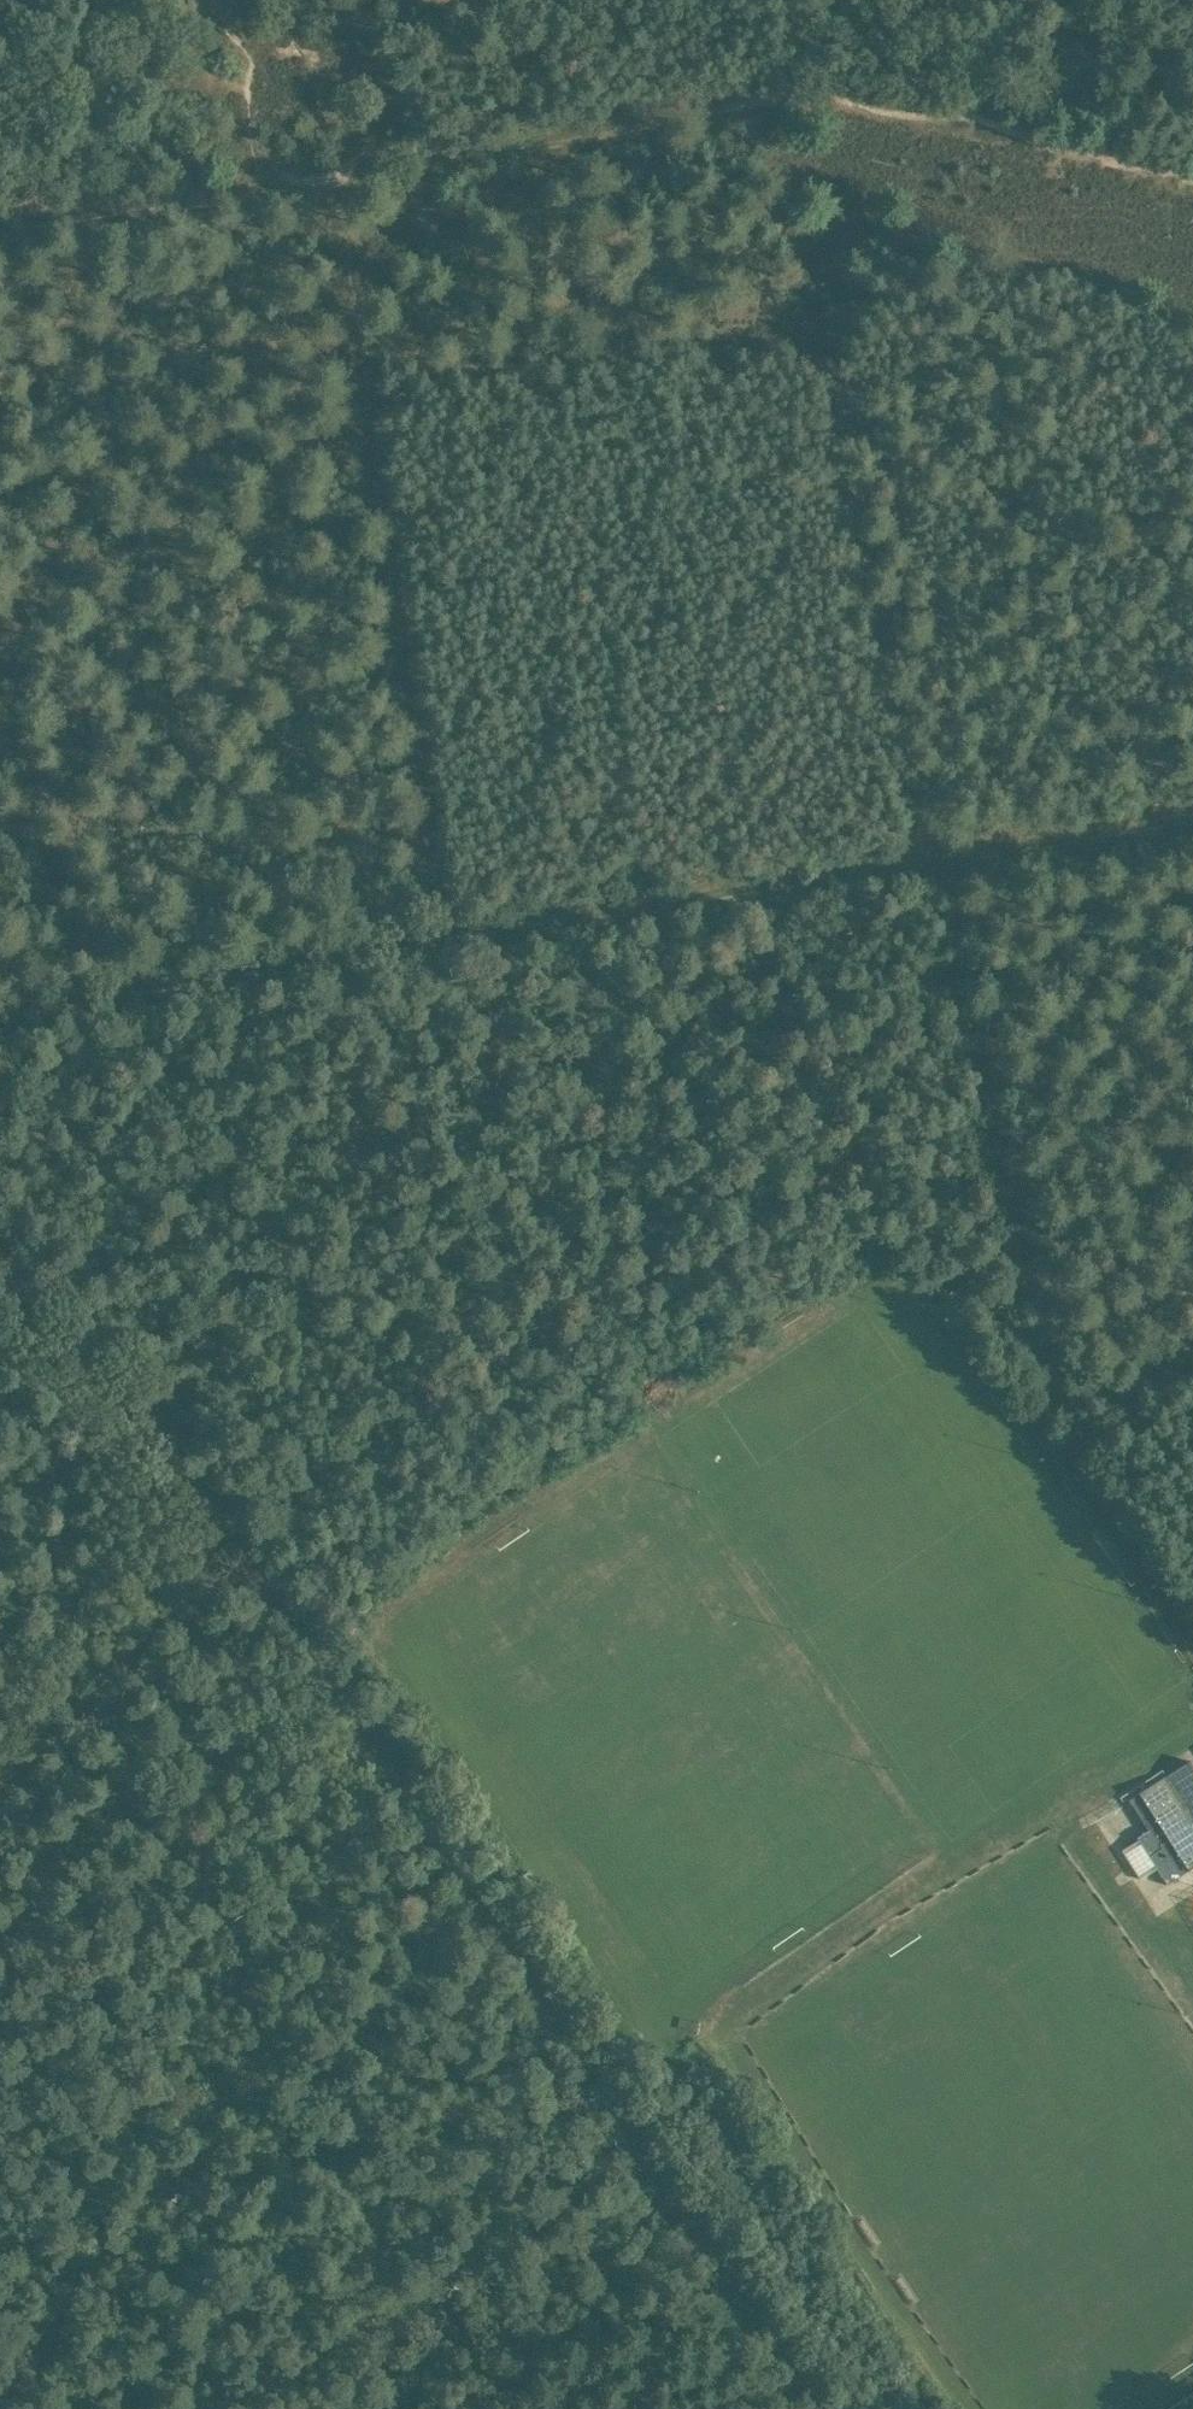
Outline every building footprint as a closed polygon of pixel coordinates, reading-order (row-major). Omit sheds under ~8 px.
[(1192,1868),(1192,1766),(1190,1762),(1191,1761),(1190,1760),(1170,1773),(1130,1799),(1149,1830),(1138,1837),(1166,1881),(1177,1874),(1179,1877),(1192,1868)]
